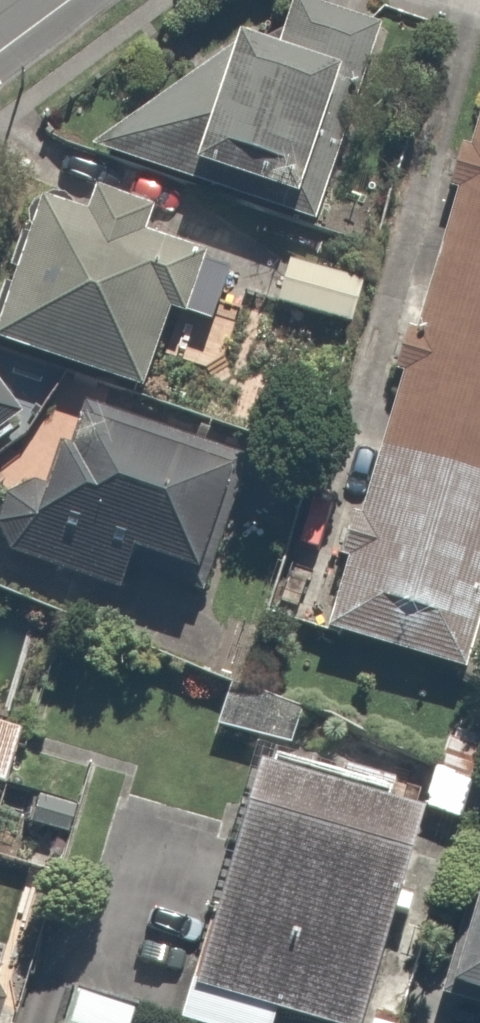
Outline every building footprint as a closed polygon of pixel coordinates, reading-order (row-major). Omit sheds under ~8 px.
[(357,88),(238,56),(204,184),(322,216),(357,88)] [(328,641),(478,686),(479,678),(479,131),(328,641)] [(0,333),(0,352),(198,416),(243,275),(142,243),(151,215),(93,197),(87,216),(42,201),(0,333)] [(375,286),(287,261),(274,308),(362,332),(375,286)] [(0,374),(0,461),(12,465),(37,386),(0,374)] [(50,503),(2,497),(0,513),(0,568),(225,595),(243,446),(60,424),(50,503)] [(0,726),(0,791),(11,795),(30,735),(0,726)] [(441,762),(435,816),(479,822),(479,767),(441,762)] [(278,776),(191,1022),(374,1022),(442,833),(278,776)] [(457,1008),(479,1015),(479,929),(457,1008)] [(142,1008),(74,987),(63,1022),(137,1022),(142,1008)] [(0,999),(0,1022),(14,1022),(20,1007),(0,999)]
